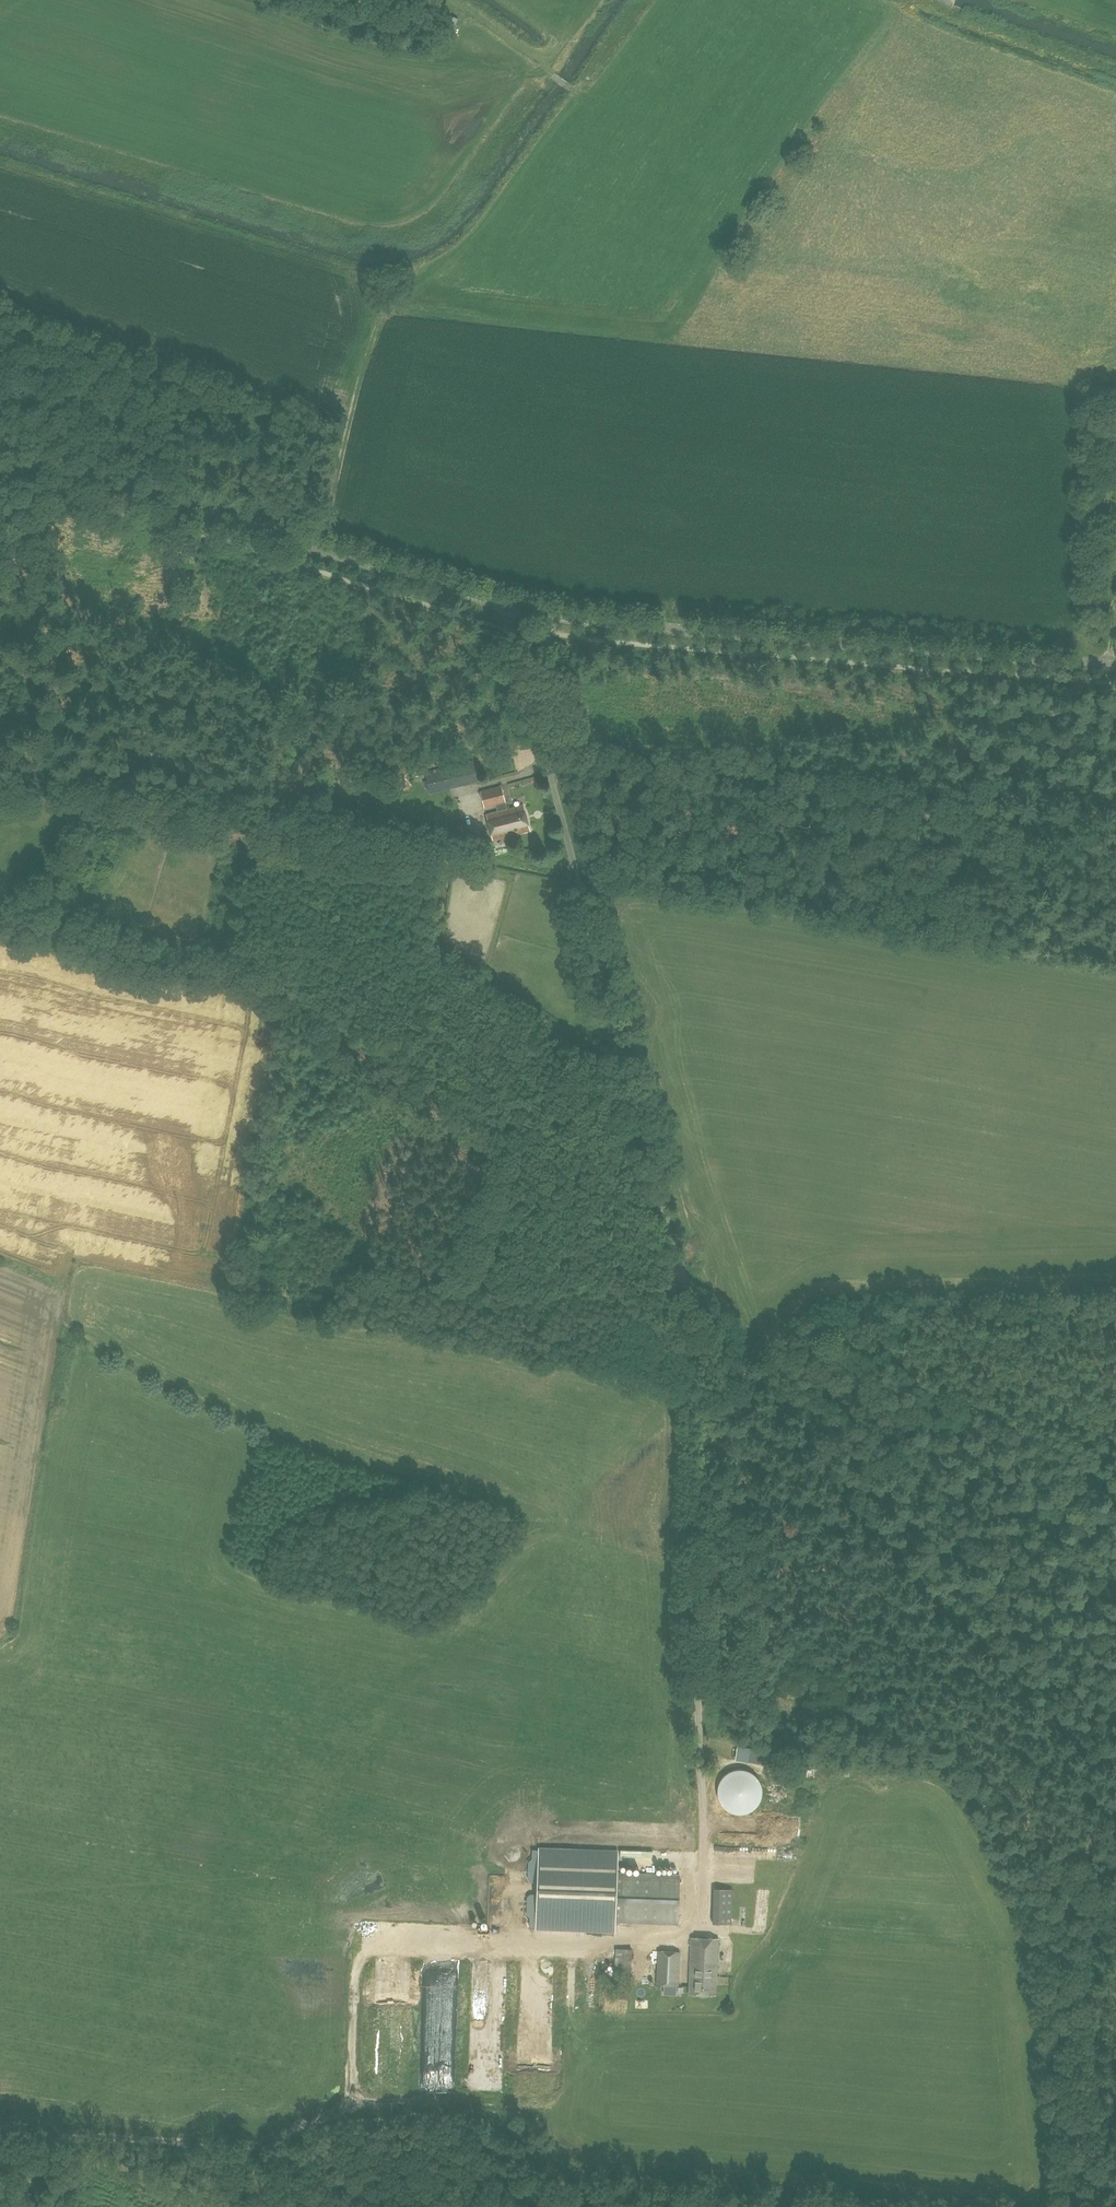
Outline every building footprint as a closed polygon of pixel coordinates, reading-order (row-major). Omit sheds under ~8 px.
[(44,585),(40,590),(48,598),(53,593),(44,585)] [(478,782),(473,760),(425,772),(430,794),(478,782)] [(543,760),(530,764),(534,778),(547,774),(543,760)] [(484,807),(506,802),(502,787),(481,791),(484,807)] [(523,805),(486,815),(493,840),(530,830),(523,805)] [(743,1790),(752,1789),(752,1773),(743,1773),(743,1790)] [(714,1834),(724,1834),(724,1821),(715,1821),(714,1834)] [(614,1930),(615,1921),(678,1924),(680,1875),(616,1873),(617,1853),(538,1850),(536,1928),(614,1930)] [(787,1857),(789,1867),(799,1864),(797,1854),(787,1857)] [(719,1939),(692,1938),(690,1994),(716,1995),(719,1939)] [(659,1950),(657,1985),(679,1986),(681,1952),(659,1950)] [(448,2043),(456,2049),(461,2042),(452,2037),(448,2043)]
